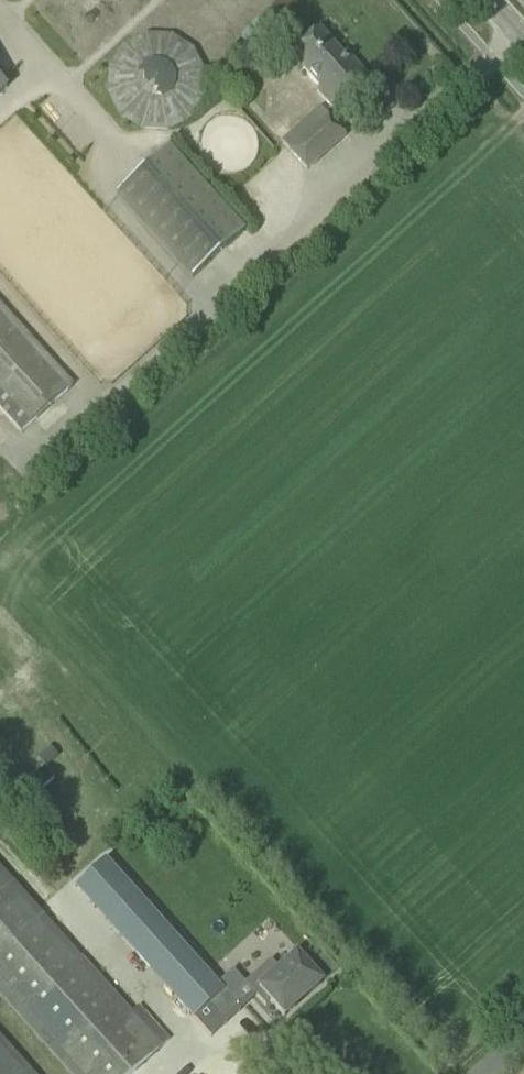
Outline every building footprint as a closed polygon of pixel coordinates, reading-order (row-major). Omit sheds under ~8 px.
[(290,56),(325,95),(322,97),(332,109),(367,78),(350,60),(347,62),(318,30),(305,42),(303,39),(291,50),(293,53),(290,56)] [(187,38),(142,37),(113,49),(112,98),(123,126),(175,127),(199,117),(200,71),(187,38)] [(281,142),(306,170),(319,159),(294,131),(281,142)] [(116,194),(192,279),(244,232),(168,147),(116,194)] [(21,433),(72,387),(0,307),(0,409),(21,433)] [(69,1073),(132,1073),(161,1048),(0,870),(0,998),(69,1073)] [(119,937),(135,954),(179,1003),(193,1019),(222,993),(216,986),(163,928),(148,912),(119,937)] [(322,954),(309,965),(323,981),(336,970),(322,954)] [(254,994),(265,1006),(270,1002),(284,1017),(321,984),(307,967),(295,955),(276,973),(268,966),(246,985),(254,994)] [(0,1039),(0,1073),(32,1073),(0,1039)]
